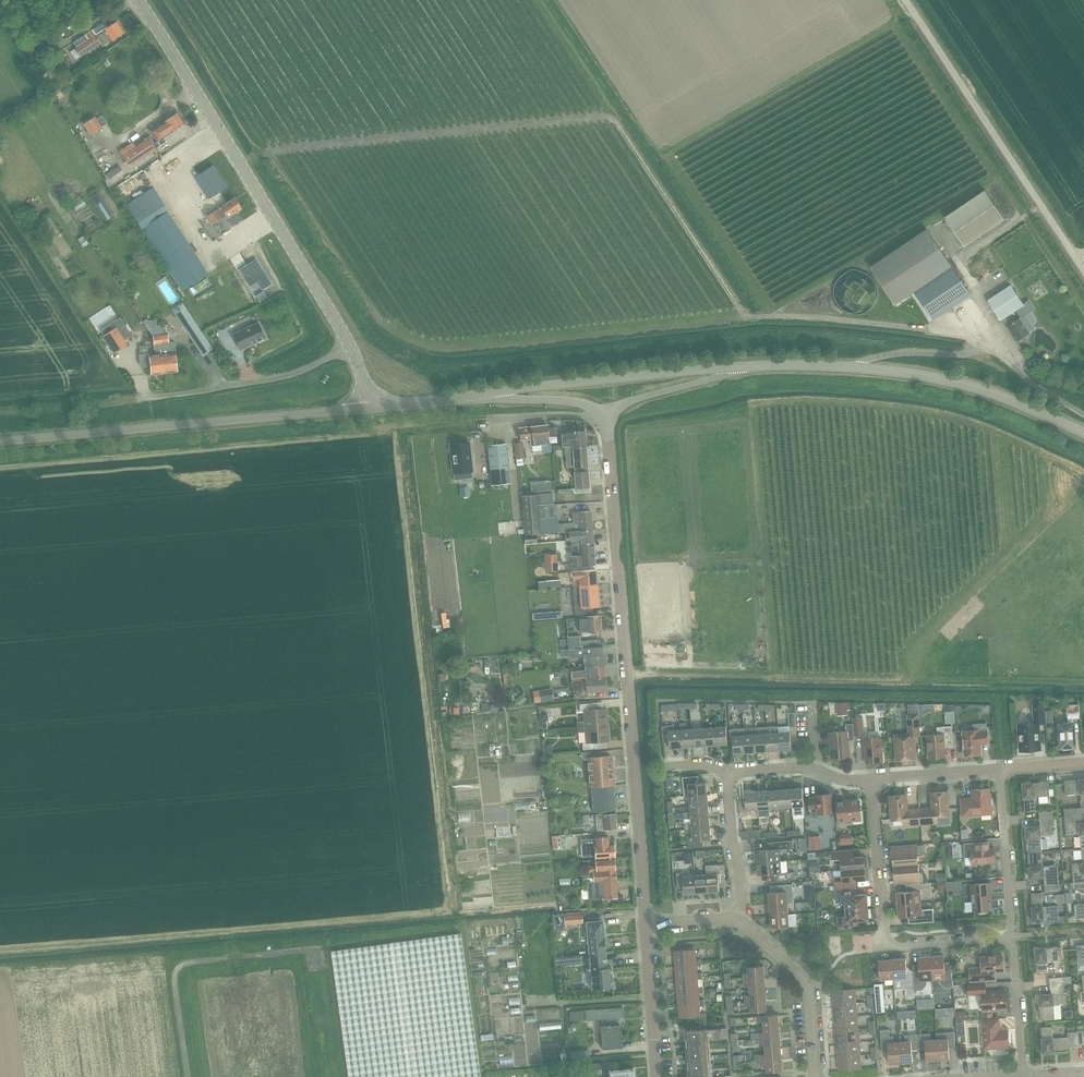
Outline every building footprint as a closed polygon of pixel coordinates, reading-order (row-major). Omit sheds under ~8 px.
[(87,34),(75,42),(78,47),(76,48),(77,49),(82,57),(83,58),(88,54),(102,45),(104,48),(127,34),(119,21),(109,28),(105,22),(93,30),(92,30),(87,34)] [(39,34),(31,39),(39,50),(47,45),(39,34)] [(32,45),(24,50),(35,66),(42,60),(32,45)] [(158,142),(161,147),(168,143),(165,138),(187,124),(179,112),(150,131),(158,142)] [(101,128),(94,117),(84,124),(91,134),(101,128)] [(132,167),(143,160),(156,151),(161,147),(158,142),(154,144),(150,138),(137,146),(134,142),(121,150),(132,167)] [(127,173),(131,181),(158,167),(153,159),(127,173)] [(213,165),(194,177),(209,199),(227,187),(213,165)] [(183,291),(209,274),(169,213),(170,212),(155,188),(127,206),(183,291)] [(985,189),(946,216),(966,245),(1005,219),(985,189)] [(117,216),(124,211),(114,196),(106,201),(117,216)] [(234,198),(205,216),(211,225),(219,220),(225,230),(242,219),(237,212),(238,212),(238,211),(242,208),(234,198)] [(60,225),(66,222),(61,212),(56,215),(60,225)] [(971,293),(968,288),(928,229),(871,267),(896,304),(914,292),(932,319),(971,293)] [(988,251),(998,259),(1003,254),(993,245),(988,251)] [(256,259),(240,269),(245,278),(252,273),(262,289),(271,284),(256,259)] [(1029,333),(1019,318),(1034,308),(1029,300),(1024,304),(1011,285),(987,300),(1000,319),(1002,318),(1017,341),(1029,333)] [(267,297),(264,291),(256,296),(259,302),(267,297)] [(185,308),(175,314),(202,355),(212,348),(185,308)] [(120,317),(100,329),(104,335),(115,352),(126,345),(122,339),(130,333),(120,317)] [(265,340),(258,324),(233,334),(240,351),(265,340)] [(168,333),(161,334),(164,372),(177,371),(175,352),(174,342),(169,343),(168,333)] [(149,353),(139,354),(141,366),(150,366),(151,374),(164,373),(164,372),(161,334),(153,335),(153,337),(154,349),(156,349),(156,354),(150,355),(149,353)] [(520,441),(530,440),(531,446),(541,445),(542,452),(552,451),(551,442),(548,443),(547,426),(519,429),(520,441)] [(564,447),(586,446),(585,430),(562,432),(563,446),(564,446),(564,447)] [(508,470),(506,442),(487,443),(490,472),(508,470)] [(469,443),(450,445),(453,473),(454,479),(459,479),(459,472),(472,471),(469,443)] [(524,459),(522,443),(514,444),(516,460),(524,459)] [(564,447),(566,467),(587,466),(586,446),(564,447)] [(508,470),(490,472),(491,485),(510,483),(508,470)] [(542,471),(542,480),(551,480),(551,471),(542,471)] [(589,487),(588,471),(574,472),(576,488),(589,487)] [(525,535),(558,532),(557,517),(554,517),(553,493),(522,496),(525,535)] [(572,512),(572,513),(573,523),(564,524),(564,526),(558,527),(559,533),(565,533),(592,530),(591,511),(572,512)] [(439,526),(432,526),(434,542),(441,541),(439,526)] [(592,530),(565,533),(565,538),(570,538),(570,540),(580,539),(581,544),(593,543),(592,530)] [(580,539),(570,540),(570,541),(572,541),(573,556),(570,557),(570,566),(595,565),(593,543),(581,544),(580,539)] [(557,571),(557,560),(545,561),(546,572),(557,571)] [(579,586),(597,585),(595,570),(572,571),(573,586),(579,586)] [(560,580),(546,581),(538,582),(538,589),(560,587),(560,580)] [(598,606),(597,585),(579,586),(573,586),(575,615),(593,614),(592,606),(598,606)] [(544,598),(543,589),(530,590),(531,599),(544,598)] [(599,615),(579,617),(580,633),(588,632),(590,632),(592,633),(596,633),(597,631),(600,631),(599,615)] [(567,637),(568,650),(581,649),(580,636),(567,637)] [(585,667),(603,665),(602,646),(583,648),(583,649),(581,649),(568,650),(565,650),(566,656),(571,655),(571,658),(583,657),(584,664),(578,664),(578,667),(585,667)] [(499,667),(500,657),(485,656),(485,666),(499,667)] [(578,668),(564,669),(564,674),(572,673),(572,681),(586,680),(604,678),(603,665),(585,667),(578,667),(578,668)] [(586,680),(572,681),(573,692),(605,690),(604,678),(586,680)] [(552,689),(532,691),(534,702),(553,700),(552,689)] [(847,698),(847,711),(858,711),(859,698),(847,698)] [(577,727),(608,725),(606,708),(598,709),(598,702),(579,704),(580,711),(583,711),(584,722),(577,722),(577,727)] [(1059,731),(1057,732),(1058,739),(1060,739),(1060,748),(1063,748),(1063,750),(1073,749),(1073,747),(1076,747),(1074,723),(1073,719),(1080,718),(1079,704),(1067,705),(1068,721),(1060,722),(1060,724),(1059,724),(1059,731)] [(945,705),(946,723),(955,723),(953,705),(945,705)] [(1023,752),(1029,752),(1030,750),(1041,749),(1039,723),(1045,723),(1044,705),(1033,706),(1034,724),(1018,725),(1020,751),(1022,751),(1023,752)] [(965,706),(956,706),(956,717),(965,716),(965,706)] [(908,733),(894,734),(896,761),(915,759),(913,736),(920,736),(918,714),(907,715),(908,733)] [(864,735),(862,716),(853,717),(854,736),(864,735)] [(680,730),(682,747),(693,747),(692,729),(686,729),(686,723),(680,723),(680,730)] [(964,755),(981,754),(980,744),(988,744),(987,723),(973,724),(973,731),(962,731),(964,755)] [(854,740),(853,724),(846,724),(846,731),(829,733),(831,758),(849,757),(848,740),(854,740)] [(608,725),(577,727),(578,732),(585,731),(586,742),(582,742),(583,750),(601,748),(601,742),(609,741),(608,725)] [(682,747),(680,730),(675,730),(674,725),(662,726),(663,741),(669,740),(670,748),(682,747)] [(716,745),(728,744),(726,726),(714,727),(716,745)] [(778,726),(767,727),(768,751),(780,750),(778,727),(778,726)] [(778,727),(780,750),(791,749),(791,741),(797,741),(796,726),(778,727)] [(927,735),(929,758),(945,757),(944,742),(953,741),(952,726),(937,727),(937,734),(927,735)] [(714,727),(703,728),(704,746),(716,745),(714,727)] [(755,727),(744,728),(745,753),(757,752),(755,727)] [(757,752),(768,751),(767,727),(766,727),(755,727),(757,752)] [(704,746),(703,728),(692,729),(693,747),(704,746)] [(744,728),(732,729),(734,753),(745,753),(744,728)] [(864,738),(866,763),(883,761),(881,737),(864,738)] [(602,750),(581,752),(582,758),(589,758),(589,763),(590,774),(587,774),(587,779),(590,779),(591,786),(613,784),(611,756),(602,756),(602,750)] [(683,777),(684,796),(689,795),(707,794),(706,782),(698,783),(698,776),(683,777)] [(1064,781),(1066,795),(1080,794),(1081,807),(1082,807),(1082,808),(1083,807),(1083,779),(1064,781)] [(1048,782),(1023,784),(1025,812),(1036,811),(1035,797),(1049,796),(1048,782)] [(613,784),(591,786),(593,812),(615,810),(613,784)] [(804,814),(804,806),(802,788),(791,789),(792,807),(793,815),(804,814)] [(990,788),(971,790),(972,798),(960,799),(962,817),(992,814),(991,806),(993,804),(993,800),(990,798),(990,788)] [(791,789),(779,790),(781,807),(792,807),(791,789)] [(779,790),(768,791),(769,808),(781,807),(779,790)] [(758,809),(757,791),(745,792),(745,800),(739,801),(740,816),(752,815),(752,810),(758,809)] [(768,791),(757,791),(758,809),(758,817),(770,816),(769,808),(768,791)] [(932,807),(920,808),(921,825),(937,823),(937,816),(950,815),(948,791),(931,793),(932,807)] [(689,795),(690,806),(708,805),(707,794),(689,795)] [(830,794),(816,795),(816,797),(809,797),(810,817),(818,816),(818,814),(832,813),(830,794)] [(921,825),(920,808),(908,809),(907,795),(889,796),(891,820),(904,819),(905,826),(921,825)] [(861,819),(860,801),(851,801),(851,799),(843,800),(843,802),(837,802),(838,823),(846,822),(846,820),(852,820),(852,823),(861,822),(861,819)] [(709,816),(708,805),(690,806),(691,812),(684,813),(684,819),(691,818),(709,816)] [(1081,807),(1064,809),(1065,817),(1083,815),(1082,808),(1082,807),(1081,807)] [(1036,819),(1054,818),(1053,810),(1039,811),(1039,818),(1036,818),(1036,819)] [(597,830),(616,828),(615,813),(596,814),(597,830)] [(1081,849),(1083,848),(1083,823),(1083,816),(1083,815),(1065,817),(1066,835),(1080,834),(1081,849)] [(692,829),(710,828),(709,816),(691,818),(684,819),(685,830),(692,829)] [(1026,827),(1028,853),(1042,852),(1041,837),(1051,836),(1051,826),(1054,825),(1054,818),(1036,819),(1039,819),(1040,826),(1026,827)] [(688,848),(703,847),(703,840),(711,840),(710,828),(692,829),(693,836),(687,836),(688,848)] [(742,839),(750,839),(760,838),(759,830),(741,831),(742,839)] [(840,833),(840,844),(852,844),(851,832),(840,833)] [(809,836),(810,849),(821,848),(820,835),(809,836)] [(595,856),(595,859),(614,857),(614,852),(615,852),(615,844),(613,844),(613,843),(609,844),(608,836),(594,837),(594,839),(581,840),(582,857),(588,856),(595,856)] [(757,863),(780,861),(779,849),(793,848),(793,841),(772,842),(773,849),(756,851),(757,863)] [(989,841),(979,842),(964,843),(965,858),(971,857),(972,865),(995,863),(994,848),(989,848),(989,841)] [(890,863),(891,866),(918,864),(917,855),(920,855),(922,855),(923,853),(924,851),(924,849),(925,849),(924,844),(892,846),(893,859),(892,859),(891,862),(890,863)] [(1081,849),(1082,863),(1072,864),(1073,882),(1083,881),(1083,848),(1081,849)] [(842,870),(865,868),(865,867),(868,867),(867,857),(864,858),(864,856),(851,857),(850,850),(832,851),(833,864),(841,863),(842,870)] [(1041,884),(1041,885),(1059,883),(1057,865),(1043,866),(1042,852),(1028,853),(1030,878),(1044,877),(1044,884),(1041,884)] [(593,871),(593,881),(587,882),(587,888),(583,888),(581,890),(581,897),(583,899),(588,899),(588,900),(617,898),(614,857),(595,859),(596,866),(586,866),(586,872),(593,871)] [(780,861),(757,863),(758,875),(775,874),(775,881),(795,879),(795,872),(781,873),(780,861)] [(706,866),(706,874),(708,892),(719,891),(719,886),(725,885),(724,864),(706,866)] [(919,873),(918,864),(891,866),(891,869),(891,870),(892,869),(893,872),(894,872),(895,885),(910,884),(927,883),(927,877),(926,875),(925,873),(923,873),(921,873),(919,873)] [(834,870),(835,890),(852,889),(853,888),(853,881),(866,880),(866,878),(868,878),(868,869),(865,869),(865,868),(842,870),(834,870)] [(684,894),(696,893),(695,875),(683,876),(683,872),(676,873),(677,888),(684,887),(684,894)] [(706,874),(695,875),(696,893),(708,892),(706,874)] [(956,876),(947,876),(948,886),(956,886),(956,876)] [(1070,883),(1070,891),(1083,889),(1083,881),(1073,882),(1070,883)] [(895,900),(895,905),(921,903),(920,896),(932,896),(931,883),(927,883),(910,884),(911,891),(897,892),(897,896),(895,900)] [(991,883),(971,884),(972,902),(965,902),(966,912),(973,911),(979,911),(979,912),(980,913),(985,913),(986,912),(986,911),(992,910),(990,893),(991,893),(991,883)] [(1059,883),(1041,885),(1044,885),(1045,892),(1059,891),(1059,883)] [(771,892),(769,893),(769,904),(787,903),(787,897),(793,897),(793,895),(792,884),(775,885),(771,886),(771,892)] [(853,895),(852,889),(835,890),(836,902),(845,901),(846,909),(868,907),(868,905),(870,905),(870,896),(867,896),(867,894),(853,895)] [(1042,893),(1031,893),(1033,922),(1059,920),(1058,906),(1043,907),(1042,893)] [(787,903),(769,904),(770,916),(788,914),(787,903)] [(921,909),(921,903),(895,905),(896,909),(899,914),(899,917),(912,916),(913,923),(934,922),(933,909),(921,909)] [(1074,904),(1075,918),(1083,918),(1083,903),(1074,904)] [(837,917),(838,929),(855,928),(855,921),(869,920),(869,918),(871,917),(871,909),(868,909),(868,907),(846,909),(846,916),(837,917)] [(564,915),(552,916),(553,930),(563,929),(565,924),(582,923),(582,914),(564,915)] [(788,914),(770,916),(771,927),(780,927),(781,933),(796,932),(796,925),(797,924),(796,915),(796,914),(788,914)] [(602,920),(586,922),(589,953),(589,954),(605,952),(602,920)] [(461,933),(331,951),(348,1076),(480,1076),(461,933)] [(1035,949),(1037,975),(1048,974),(1047,962),(1062,961),(1061,947),(1035,949)] [(696,963),(696,966),(702,965),(701,959),(696,960),(695,949),(674,950),(676,964),(696,963)] [(605,952),(589,954),(590,969),(592,989),(613,987),(611,967),(607,967),(605,952)] [(567,955),(555,956),(556,965),(568,964),(567,955)] [(931,956),(933,979),(939,979),(940,983),(945,988),(953,987),(952,968),(944,969),(943,955),(931,956)] [(969,969),(970,982),(995,980),(995,972),(1004,971),(1003,955),(981,957),(982,968),(969,969)] [(913,971),(914,990),(922,990),(927,984),(926,980),(933,979),(931,956),(919,957),(920,971),(913,971)] [(906,958),(892,959),(893,978),(894,989),(905,988),(906,998),(910,998),(915,998),(914,990),(913,971),(907,972),(906,958)] [(880,979),(893,978),(892,959),(878,960),(880,979)] [(696,963),(676,964),(677,977),(697,976),(697,979),(703,979),(702,973),(697,973),(696,966),(696,963)] [(743,979),(764,977),(763,966),(748,967),(748,972),(743,973),(743,979)] [(697,976),(677,977),(678,991),(698,989),(698,992),(704,992),(703,986),(698,987),(697,979),(697,976)] [(1050,985),(1049,985),(1064,984),(1072,983),(1071,976),(1063,977),(1049,978),(1050,985)] [(765,988),(764,977),(743,979),(744,984),(749,984),(750,989),(765,988)] [(885,998),(893,998),(893,979),(885,979),(885,998)] [(983,1012),(1007,1010),(1005,990),(986,992),(985,983),(968,984),(968,995),(982,994),(983,1012)] [(883,984),(874,984),(874,988),(875,1001),(876,1013),(885,1012),(884,1005),(884,1000),(883,984)] [(1041,1021),(1042,1021),(1055,1020),(1054,1005),(1066,1004),(1064,984),(1049,985),(1049,986),(1050,986),(1051,994),(1039,995),(1041,1021)] [(766,999),(765,988),(750,989),(750,995),(745,995),(745,1001),(766,999)] [(698,989),(678,991),(679,1004),(699,1002),(699,1006),(705,1005),(704,1000),(699,1000),(698,992),(698,989)] [(833,991),(834,1004),(856,1002),(855,989),(833,991)] [(767,1011),(766,999),(745,1001),(746,1006),(751,1006),(751,1012),(767,1011)] [(699,1002),(679,1004),(680,1018),(700,1016),(700,1019),(706,1019),(705,1013),(700,1013),(699,1006),(699,1002)] [(834,1004),(835,1017),(857,1016),(856,1002),(834,1004)] [(623,1008),(569,1012),(570,1021),(585,1019),(601,1018),(602,1025),(600,1025),(602,1050),(620,1048),(618,1024),(618,1016),(624,1016),(623,1008)] [(779,1025),(778,1014),(757,1016),(758,1022),(763,1021),(764,1027),(779,1025)] [(835,1017),(836,1030),(858,1029),(857,1016),(835,1017)] [(947,1017),(948,1024),(963,1023),(962,1016),(947,1017)] [(999,1018),(981,1019),(983,1041),(984,1049),(991,1049),(992,1049),(994,1051),(999,1050),(1001,1048),(1010,1047),(1009,1032),(1000,1033),(1000,1030),(999,1018)] [(1052,1022),(1053,1030),(1066,1028),(1065,1021),(1052,1022)] [(779,1025),(764,1027),(764,1032),(759,1032),(759,1038),(780,1036),(779,1025)] [(1076,1046),(1077,1046),(1075,1032),(1068,1032),(1068,1037),(1053,1038),(1052,1026),(1041,1027),(1043,1053),(1070,1051),(1069,1050),(1069,1046),(1076,1045),(1076,1046)] [(685,1031),(689,1076),(712,1076),(713,1076),(713,1074),(708,1074),(708,1066),(712,1066),(712,1063),(707,1063),(707,1055),(711,1055),(711,1052),(707,1052),(705,1038),(709,1038),(709,1040),(727,1038),(726,1028),(721,1028),(721,1030),(718,1030),(718,1028),(685,1031)] [(859,1042),(858,1029),(836,1030),(837,1043),(859,1042)] [(901,1063),(899,1042),(894,1043),(893,1036),(890,1036),(889,1029),(880,1030),(882,1052),(888,1052),(889,1064),(901,1063)] [(942,1032),(936,1033),(936,1039),(938,1060),(950,1059),(949,1047),(955,1047),(954,1031),(942,1032)] [(1075,1032),(1077,1046),(1077,1045),(1083,1045),(1083,1035),(1083,1031),(1075,1032)] [(930,1033),(917,1034),(919,1050),(925,1049),(926,1061),(938,1060),(936,1039),(931,1040),(930,1033)] [(899,1042),(901,1063),(913,1062),(912,1050),(919,1050),(917,1034),(905,1035),(905,1042),(899,1042)] [(780,1036),(759,1038),(759,1044),(765,1043),(765,1049),(781,1048),(780,1036)] [(837,1043),(838,1056),(860,1055),(859,1042),(837,1043)] [(781,1048),(765,1049),(766,1054),(760,1055),(761,1060),(781,1059),(781,1048)] [(743,1059),(753,1059),(752,1050),(743,1051),(743,1059)] [(861,1068),(860,1055),(838,1056),(839,1070),(861,1068)] [(781,1059),(761,1060),(761,1066),(767,1066),(767,1071),(782,1070),(781,1059)] [(600,1063),(579,1065),(580,1075),(601,1074),(600,1063)] [(633,1069),(609,1070),(609,1076),(634,1076),(633,1069)]
